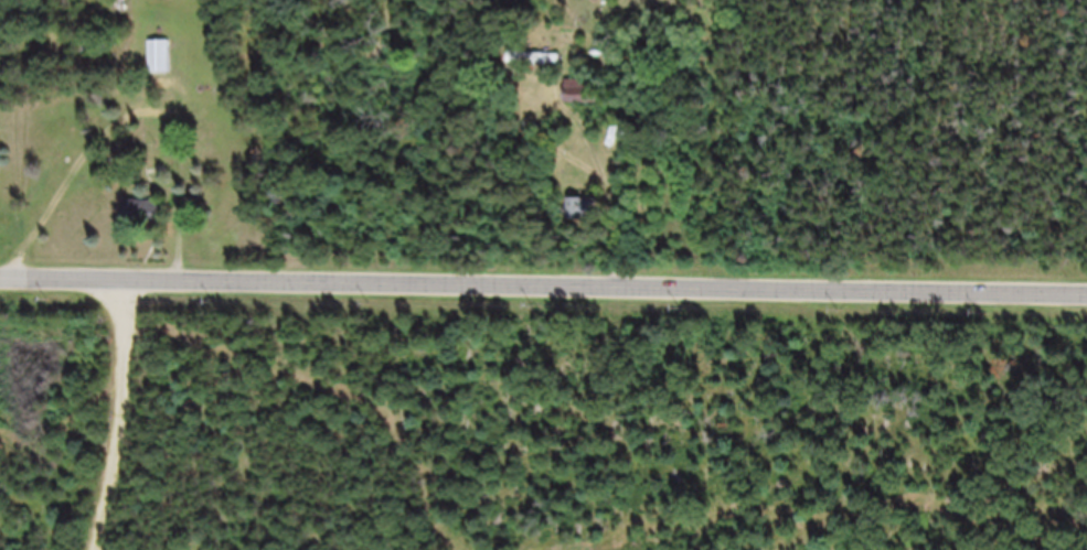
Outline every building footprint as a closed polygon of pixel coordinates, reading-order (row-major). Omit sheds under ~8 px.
[(176,51),(155,51),(155,84),(176,84),(176,51)] [(527,73),(527,62),(515,62),(515,73),(527,73)] [(567,75),(567,64),(532,64),(532,75),(567,75)] [(604,91),(573,91),(573,114),(604,114),(604,91)] [(603,230),(605,211),(568,208),(567,226),(603,230)] [(168,211),(131,211),(131,234),(168,234),(168,211)]
